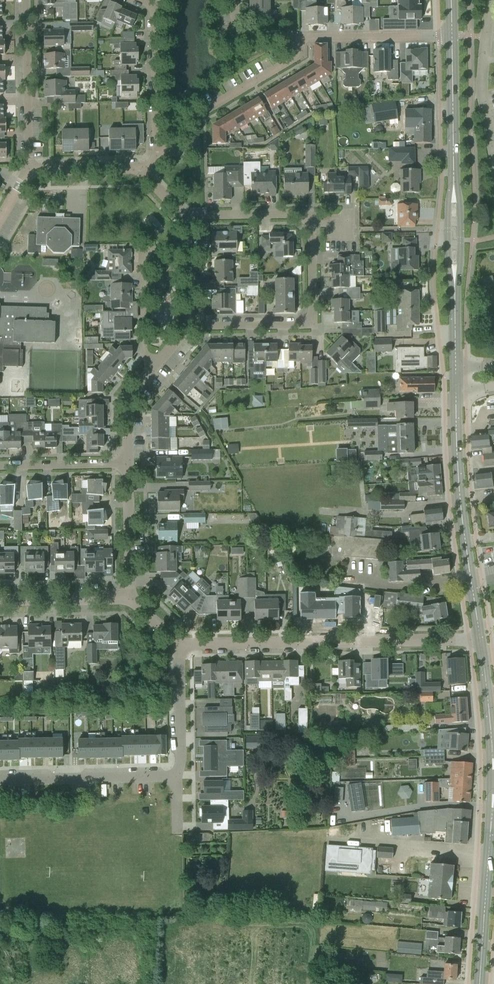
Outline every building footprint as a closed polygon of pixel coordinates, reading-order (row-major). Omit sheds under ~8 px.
[(269,3),(269,0),(250,0),(250,1),(249,1),(250,6),(251,18),(253,18),(253,21),(266,21),(266,18),(269,18),(269,10),(270,10),(269,3)] [(316,8),(316,3),(306,3),(306,0),(298,0),(299,9),(299,11),(305,11),(305,25),(308,25),(308,27),(310,27),(316,26),(316,8)] [(334,4),(334,14),(341,14),(341,24),(343,24),(343,26),(345,26),(346,26),(352,26),(351,8),(345,8),(345,3),(344,0),(334,0),(334,4)] [(114,24),(116,21),(115,21),(120,9),(121,9),(121,8),(110,3),(106,13),(100,10),(95,21),(101,24),(103,19),(114,24)] [(389,19),(382,20),(382,30),(382,31),(404,30),(404,20),(406,20),(406,21),(413,21),(413,20),(420,20),(420,6),(418,6),(398,7),(389,7),(389,19)] [(327,8),(316,8),(316,26),(322,26),(322,27),(323,27),(323,26),(325,26),(325,25),(327,25),(327,8)] [(362,8),(351,8),(352,26),(358,26),(360,26),(360,24),(362,24),(362,8)] [(115,21),(116,21),(122,24),(132,28),(137,16),(121,9),(120,9),(115,21)] [(70,24),(70,32),(93,31),(93,23),(70,24)] [(55,47),(55,51),(71,50),(71,45),(64,45),(64,30),(44,31),(44,47),(55,47)] [(120,49),(120,55),(138,55),(138,46),(136,46),(136,44),(125,44),(124,39),(122,39),(110,40),(110,45),(114,45),(114,49),(120,49)] [(329,62),(329,54),(329,50),(327,50),(327,44),(314,45),(314,62),(329,62)] [(71,50),(55,51),(55,55),(45,55),(45,61),(44,61),(44,67),(45,67),(45,69),(64,69),(64,57),(71,57),(71,50)] [(386,73),(388,80),(398,80),(397,61),(389,61),(389,50),(373,51),(374,73),(386,72),(386,73)] [(406,50),(406,63),(400,63),(400,84),(412,84),(412,70),(427,70),(427,53),(421,53),(421,50),(406,50)] [(352,88),(351,51),(346,51),(344,53),(335,53),(335,69),(339,69),(345,74),(345,79),(343,81),(343,86),(345,88),(352,88)] [(356,51),(351,51),(352,88),(358,87),(361,85),(360,81),(358,79),(358,74),(364,69),(368,69),(368,52),(358,53),(356,51)] [(114,61),(114,71),(126,71),(126,66),(136,65),(136,63),(138,63),(138,55),(120,55),(120,61),(114,61)] [(331,74),(331,62),(329,62),(314,62),(314,65),(309,67),(318,82),(331,74)] [(318,82),(309,67),(307,69),(300,73),(309,87),(316,83),(318,82)] [(70,68),(70,77),(90,77),(89,68),(70,68)] [(120,81),(121,87),(139,87),(138,78),(137,78),(137,76),(126,76),(126,71),(114,71),(110,72),(110,77),(115,77),(115,81),(120,81)] [(309,87),(300,73),(291,78),(300,93),(309,87)] [(300,93),(291,78),(282,84),(291,98),(300,93)] [(69,104),(74,104),(75,104),(75,91),(66,91),(66,81),(45,81),(45,98),(57,97),(57,104),(69,104)] [(291,98),(282,84),(273,89),(282,104),(291,98)] [(139,87),(121,87),(121,98),(137,98),(137,95),(139,95),(139,87)] [(282,104),(273,89),(263,95),(264,96),(272,109),(271,109),(274,115),(280,112),(277,107),(282,104)] [(258,98),(249,104),(257,118),(262,115),(265,120),(271,117),(267,111),(267,112),(259,99),(258,98)] [(373,117),(374,123),(398,119),(395,102),(371,105),(372,111),(373,117)] [(257,118),(249,104),(239,109),(248,124),(257,118)] [(248,124),(239,109),(230,115),(239,129),(248,124)] [(414,144),(430,144),(430,110),(414,110),(414,118),(404,118),(404,128),(414,128),(414,144)] [(239,129),(230,115),(223,119),(221,120),(230,135),(232,134),(239,129)] [(285,122),(288,127),(293,123),(290,119),(285,122)] [(230,135),(221,120),(212,125),(212,145),(225,144),(225,137),(230,135)] [(143,125),(122,125),(122,130),(122,150),(125,149),(125,151),(127,151),(127,152),(134,152),(134,149),(136,149),(136,145),(144,144),(143,125)] [(273,136),(280,132),(276,126),(269,131),(273,136)] [(122,130),(109,130),(109,150),(109,151),(110,151),(117,151),(120,151),(120,150),(122,150),(122,130)] [(75,151),(75,131),(62,131),(62,152),(75,151)] [(88,131),(75,131),(75,151),(89,151),(88,131)] [(260,143),(257,139),(255,135),(243,137),(248,145),(260,143)] [(268,146),(271,152),(279,151),(278,139),(268,146)] [(6,158),(6,152),(8,152),(8,145),(6,145),(6,144),(0,144),(0,158),(6,158)] [(305,146),(306,168),(315,168),(314,146),(305,146)] [(415,164),(414,148),(398,149),(392,149),(389,149),(390,161),(402,161),(402,165),(415,164)] [(213,193),(213,201),(231,200),(230,187),(243,187),(243,167),(224,168),(207,168),(207,175),(214,175),(214,188),(213,188),(213,193)] [(358,177),(358,167),(347,168),(348,176),(336,176),(336,174),(327,174),(327,183),(323,183),(323,193),(335,193),(335,195),(351,195),(350,185),(350,177),(358,177)] [(368,167),(358,167),(358,177),(358,188),(368,188),(368,167)] [(400,170),(400,193),(418,193),(418,179),(420,179),(420,170),(410,170),(400,170)] [(251,173),(251,185),(251,194),(264,194),(264,196),(275,196),(275,172),(251,173)] [(301,195),(301,194),(308,194),(308,184),(308,174),(284,174),(284,186),(284,196),(301,195)] [(415,221),(417,221),(417,204),(397,205),(397,227),(415,227),(415,221)] [(79,247),(80,219),(64,219),(64,215),(64,214),(63,214),(63,215),(55,214),(54,214),(54,215),(55,215),(55,218),(37,218),(36,236),(34,236),(34,235),(28,235),(28,254),(40,254),(40,246),(46,246),(53,254),(64,254),(71,247),(79,247)] [(236,253),(236,233),(212,233),(212,253),(236,253)] [(269,237),(261,237),(261,252),(270,252),(270,246),(275,246),(275,251),(283,251),(283,257),(293,257),(292,243),(291,243),(291,238),(288,235),(283,235),(283,234),(269,234),(269,237)] [(382,234),(382,243),(391,243),(391,234),(382,234)] [(398,261),(395,261),(390,264),(390,274),(394,274),(394,273),(400,273),(400,271),(418,271),(418,256),(416,256),(416,239),(403,239),(403,249),(398,249),(398,261)] [(71,250),(70,258),(82,258),(82,250),(71,250)] [(108,251),(108,260),(114,260),(114,274),(131,274),(131,250),(117,250),(117,251),(108,251)] [(331,274),(331,277),(348,277),(355,276),(355,277),(363,276),(363,263),(359,261),(353,261),(353,256),(337,256),(337,262),(332,263),(332,265),(328,265),(328,274),(331,274)] [(213,275),(213,283),(233,283),(232,261),(222,261),(222,259),(216,259),(216,261),(214,261),(214,275),(213,275)] [(292,272),(292,275),(301,275),(301,266),(298,266),(292,272)] [(24,270),(0,269),(0,289),(24,290),(24,270)] [(83,275),(83,281),(95,281),(111,280),(111,271),(95,272),(95,275),(83,275)] [(331,289),(338,288),(349,288),(348,277),(331,277),(331,289)] [(275,279),(275,291),(293,291),(293,285),(295,285),(295,279),(275,279)] [(108,287),(108,296),(111,296),(112,309),(128,309),(128,302),(131,302),(131,284),(111,285),(111,287),(108,287)] [(213,296),(213,309),(220,309),(220,314),(234,314),(241,314),(241,302),(234,302),(234,291),(234,290),(224,290),(224,291),(223,291),(224,295),(213,295),(213,296)] [(275,291),(275,303),(293,302),(293,291),(275,291)] [(398,291),(398,301),(398,310),(398,316),(397,316),(397,330),(412,330),(412,326),(418,326),(418,291),(398,291)] [(332,312),(334,312),(349,311),(349,300),(338,300),(331,300),(332,312)] [(293,302),(275,303),(275,308),(273,308),(273,314),(295,314),(295,308),(294,308),(293,302)] [(334,312),(334,323),(351,323),(351,311),(349,311),(334,312)] [(373,311),(373,333),(384,333),(384,311),(373,311)] [(3,372),(4,367),(22,367),(22,368),(23,350),(21,350),(21,343),(55,344),(55,323),(49,322),(49,314),(0,312),(0,372),(3,372)] [(114,337),(114,340),(130,340),(130,332),(132,331),(132,319),(126,319),(126,312),(102,312),(102,338),(114,337)] [(342,337),(334,345),(346,358),(352,363),(360,354),(360,349),(351,341),(349,344),(342,337)] [(373,340),(373,352),(391,352),(391,340),(373,340)] [(277,344),(265,345),(265,361),(272,361),(272,369),(277,369),(283,369),(283,362),(277,362),(277,344)] [(300,346),(300,344),(288,344),(289,369),(294,368),(293,362),(300,362),(300,361),(300,346)] [(222,345),(211,345),(211,348),(211,363),(222,362),(222,345)] [(233,345),(222,345),(222,362),(232,362),(234,362),(233,345)] [(245,345),(233,345),(234,362),(232,362),(232,364),(245,364),(245,345)] [(265,361),(265,345),(253,345),(253,352),(248,352),(248,369),(254,369),(254,373),(265,373),(265,361)] [(346,358),(334,345),(326,354),(338,366),(341,363),(348,370),(349,370),(353,374),(362,374),(352,363),(346,358)] [(312,346),(300,346),(300,361),(300,362),(300,364),(307,364),(307,367),(312,367),(312,364),(312,346)] [(132,358),(132,347),(120,347),(116,351),(112,347),(108,352),(123,365),(121,363),(125,358),(132,358)] [(211,367),(211,363),(211,348),(204,349),(194,360),(207,371),(211,367)] [(436,368),(436,356),(424,357),(424,348),(414,348),(397,348),(397,360),(395,360),(396,373),(400,373),(400,368),(408,368),(408,370),(415,370),(415,369),(418,369),(424,368),(427,368),(427,369),(436,368)] [(123,365),(108,352),(107,352),(109,354),(102,362),(116,374),(123,365)] [(200,380),(207,371),(194,360),(187,368),(200,380)] [(317,361),(317,369),(318,383),(326,383),(325,361),(317,361)] [(116,374),(102,362),(96,370),(94,368),(94,369),(109,382),(116,374)] [(193,388),(200,380),(187,368),(180,377),(193,388)] [(109,382),(94,369),(89,373),(94,377),(91,381),(92,393),(103,393),(102,385),(106,380),(109,382)] [(186,397),(193,388),(180,377),(172,385),(180,392),(186,397)] [(399,391),(410,391),(410,388),(416,388),(416,393),(434,393),(434,379),(416,379),(399,379),(399,391)] [(169,390),(161,399),(175,410),(182,401),(176,397),(169,390)] [(363,390),(363,400),(379,400),(379,390),(363,390)] [(35,398),(26,398),(26,408),(35,407),(35,398)] [(169,417),(175,410),(161,399),(151,410),(151,417),(169,417)] [(79,418),(86,418),(103,417),(105,416),(105,410),(103,410),(103,406),(97,406),(97,400),(83,400),(79,400),(79,418)] [(379,400),(363,400),(344,402),(344,410),(352,409),(352,408),(363,408),(379,407),(379,400)] [(388,411),(396,411),(396,418),(412,419),(412,404),(388,404),(388,411)] [(189,423),(191,427),(193,426),(194,427),(199,424),(195,416),(193,417),(188,417),(191,422),(189,423)] [(79,435),(87,435),(98,435),(98,429),(103,429),(103,428),(105,428),(105,422),(103,422),(103,417),(86,418),(86,421),(79,421),(79,435)] [(169,427),(169,417),(151,417),(152,428),(169,427)] [(213,419),(214,430),(228,429),(227,418),(213,419)] [(347,419),(347,428),(378,427),(377,418),(347,419)] [(27,443),(26,423),(20,423),(16,423),(16,420),(9,420),(9,432),(9,449),(21,449),(21,443),(27,443)] [(33,422),(26,423),(27,443),(33,442),(33,448),(45,448),(44,431),(44,423),(33,423),(33,422)] [(51,431),(44,431),(45,448),(56,448),(56,442),(62,442),(62,436),(62,430),(62,424),(51,424),(51,431)] [(397,433),(397,439),(413,439),(412,425),(397,425),(397,426),(386,426),(386,433),(397,433)] [(169,438),(169,427),(152,428),(152,438),(170,438),(171,438),(169,438)] [(195,430),(200,438),(205,435),(201,427),(195,430)] [(489,434),(472,435),(474,449),(491,448),(491,442),(493,442),(493,429),(489,430),(489,434)] [(9,432),(0,432),(0,449),(9,449),(9,432)] [(103,435),(98,435),(87,435),(87,453),(98,453),(98,447),(103,447),(103,435)] [(171,450),(170,438),(152,438),(152,451),(171,450)] [(413,439),(397,439),(386,440),(387,447),(387,454),(398,453),(398,454),(413,453),(413,439)] [(236,444),(227,445),(228,454),(237,453),(236,444)] [(191,450),(192,460),(212,459),(211,450),(191,450)] [(346,451),(335,452),(336,463),(346,462),(346,452),(346,451)] [(364,452),(364,460),(382,460),(381,452),(364,452)] [(485,465),(493,465),(493,454),(484,455),(485,465)] [(157,458),(157,477),(166,477),(166,478),(182,478),(182,457),(157,458)] [(330,465),(331,477),(361,476),(361,464),(330,465)] [(417,481),(417,482),(426,481),(426,482),(441,480),(439,465),(424,466),(425,474),(417,475),(417,476),(411,476),(411,482),(417,481)] [(476,474),(478,489),(493,488),(493,472),(476,474)] [(79,503),(82,503),(93,503),(99,503),(99,496),(103,496),(103,495),(103,493),(105,494),(107,484),(106,484),(103,484),(102,480),(87,480),(87,489),(82,489),(82,494),(71,494),(72,503),(79,503)] [(426,481),(417,482),(418,493),(427,493),(427,497),(442,495),(441,480),(426,482),(426,481)] [(21,508),(21,511),(22,515),(28,515),(30,515),(30,508),(34,508),(33,500),(42,499),(42,484),(41,484),(39,484),(40,483),(40,482),(30,481),(30,482),(30,485),(26,486),(28,500),(25,501),(25,508),(21,508)] [(51,485),(52,496),(46,497),(46,512),(59,511),(58,500),(67,500),(67,485),(63,485),(63,481),(53,483),(54,485),(52,485),(51,485)] [(21,511),(14,511),(14,506),(15,485),(14,485),(14,486),(12,486),(13,484),(13,483),(3,482),(3,486),(0,486),(0,515),(14,518),(14,531),(22,531),(22,523),(22,515),(21,511)] [(189,482),(189,490),(210,490),(210,482),(189,482)] [(157,493),(158,511),(179,510),(179,499),(184,499),(184,490),(168,491),(168,493),(157,493)] [(381,510),(404,510),(404,501),(380,501),(367,502),(368,510),(381,510)] [(85,530),(94,530),(95,530),(95,526),(103,526),(103,522),(107,521),(105,512),(103,512),(103,510),(104,510),(93,511),(93,503),(82,503),(82,515),(88,515),(88,523),(85,523),(85,530)] [(443,521),(441,507),(431,509),(424,509),(424,513),(409,515),(410,516),(411,525),(425,523),(425,525),(430,525),(440,523),(440,521),(443,521)] [(205,522),(205,514),(184,514),(184,523),(205,522)] [(333,536),(343,537),(364,538),(365,525),(365,518),(337,516),(336,527),(330,526),(329,535),(333,535),(333,536)] [(158,525),(158,540),(167,540),(167,543),(177,542),(177,523),(167,523),(167,525),(158,525)] [(372,525),(365,525),(364,538),(371,539),(372,530),(372,525)] [(108,530),(95,530),(94,530),(94,540),(104,540),(104,537),(108,537),(108,530)] [(392,532),(372,530),(371,539),(383,540),(382,548),(390,549),(392,532)] [(439,549),(437,534),(409,537),(411,553),(439,549)] [(343,537),(342,557),(381,560),(382,548),(383,540),(371,539),(364,538),(343,537)] [(65,572),(64,554),(59,554),(58,543),(52,543),(52,548),(50,548),(51,572),(55,572),(55,573),(65,572)] [(175,562),(175,553),(178,553),(182,553),(182,546),(177,547),(173,547),(163,547),(158,547),(158,553),(156,553),(157,563),(175,562)] [(35,573),(34,547),(20,547),(21,567),(25,567),(25,573),(35,573)] [(48,547),(34,547),(35,573),(44,573),(44,566),(48,566),(48,547)] [(70,553),(64,554),(65,572),(74,572),(74,566),(78,566),(78,547),(70,547),(70,553)] [(85,572),(95,572),(94,553),(90,553),(90,549),(85,549),(80,549),(81,566),(85,566),(85,572)] [(101,553),(94,553),(95,572),(104,572),(104,565),(112,565),(112,549),(103,550),(101,550),(101,553)] [(18,554),(4,555),(5,573),(14,573),(14,567),(18,567),(18,554)] [(449,573),(448,560),(441,561),(440,558),(430,560),(406,561),(406,565),(406,570),(419,569),(419,570),(432,569),(432,571),(433,575),(439,574),(449,573)] [(419,570),(419,569),(406,570),(406,565),(402,565),(402,561),(388,562),(389,582),(403,581),(420,580),(419,570)] [(163,572),(163,579),(176,578),(179,575),(176,572),(175,562),(157,563),(157,572),(163,572)] [(176,605),(195,585),(196,584),(187,576),(183,572),(179,575),(176,578),(163,579),(163,586),(173,586),(175,588),(167,596),(176,605)] [(247,598),(247,578),(239,579),(239,598),(247,598)] [(255,578),(247,578),(247,598),(256,598),(255,578)] [(198,615),(206,596),(199,589),(195,585),(176,605),(184,613),(192,605),(196,609),(194,611),(198,615)] [(315,592),(300,592),(300,618),(336,618),(336,614),(343,614),(343,618),(360,618),(360,589),(336,586),(336,601),(315,601),(315,592)] [(446,611),(444,603),(431,606),(422,608),(423,596),(397,593),(387,592),(384,592),(382,607),(385,608),(419,612),(419,615),(423,616),(424,622),(434,621),(437,620),(447,618),(447,617),(448,616),(449,616),(448,611),(446,611)] [(266,620),(266,601),(266,595),(265,595),(264,593),(259,594),(259,601),(254,601),(254,610),(254,620),(266,620)] [(277,601),(266,601),(266,620),(278,619),(278,608),(285,608),(285,594),(277,595),(277,601)] [(206,596),(198,615),(210,614),(210,610),(216,610),(217,621),(229,620),(228,602),(228,596),(206,596)] [(240,601),(228,602),(229,620),(241,620),(240,601)] [(82,641),(81,624),(61,625),(62,632),(55,632),(55,648),(55,669),(60,669),(65,669),(64,648),(67,647),(67,642),(82,641)] [(103,625),(93,626),(93,633),(93,640),(104,640),(104,642),(108,642),(117,642),(117,624),(103,624),(103,625)] [(1,649),(1,647),(9,647),(9,654),(19,654),(19,643),(17,644),(17,626),(9,627),(9,625),(1,626),(1,627),(0,627),(0,649),(1,649)] [(42,627),(42,625),(28,625),(28,648),(44,648),(44,654),(51,654),(51,627),(42,627)] [(93,644),(87,644),(87,664),(96,664),(96,650),(96,644),(93,644)] [(33,667),(33,658),(23,658),(23,672),(23,681),(33,681),(33,672),(30,672),(30,667),(33,667)] [(446,659),(448,685),(465,684),(463,658),(446,659)] [(258,685),(258,681),(258,662),(258,661),(245,662),(245,685),(258,685)] [(284,681),(284,684),(289,684),(289,686),(299,686),(298,677),(297,677),(297,661),(283,661),(283,662),(284,662),(284,681)] [(338,661),(338,679),(346,679),(346,687),(360,687),(360,664),(353,664),(353,661),(338,661)] [(372,661),(372,676),(365,676),(365,687),(379,687),(379,681),(387,681),(387,677),(404,677),(404,665),(387,665),(387,661),(372,661)] [(214,681),(214,683),(223,683),(223,696),(229,696),(228,662),(214,662),(214,664),(215,681),(214,681)] [(242,662),(228,662),(229,696),(234,696),(234,683),(242,683),(242,662)] [(258,681),(271,681),(271,662),(258,662),(258,681)] [(271,681),(284,681),(284,662),(283,662),(271,662),(271,681)] [(214,664),(201,665),(201,671),(193,671),(194,684),(202,684),(202,681),(207,681),(208,700),(215,699),(215,693),(215,687),(214,683),(214,681),(215,681),(214,664)] [(14,678),(14,682),(23,682),(23,681),(23,672),(20,672),(14,678)] [(314,686),(303,686),(303,692),(321,692),(321,687),(321,684),(314,684),(314,686)] [(428,684),(428,692),(432,692),(441,692),(440,684),(428,684)] [(428,692),(420,693),(420,702),(432,702),(432,692),(428,692)] [(450,699),(451,716),(445,716),(445,715),(434,715),(435,724),(468,722),(466,698),(450,699)] [(225,724),(225,715),(230,715),(232,715),(232,707),(204,707),(204,715),(202,715),(202,725),(204,725),(205,733),(231,732),(231,724),(230,724),(225,724)] [(298,733),(307,733),(307,709),(298,709),(298,733)] [(259,730),(259,714),(255,714),(249,714),(250,727),(246,727),(246,730),(259,730)] [(275,714),(276,730),(285,730),(284,714),(275,714)] [(445,741),(451,741),(450,750),(460,751),(460,752),(463,752),(463,751),(466,751),(467,735),(464,735),(464,728),(438,730),(438,734),(445,734),(445,741)] [(129,737),(122,737),(122,758),(122,756),(134,756),(133,730),(129,730),(129,737)] [(138,730),(133,730),(134,756),(145,755),(144,736),(138,737),(138,730)] [(26,739),(19,739),(19,760),(19,758),(31,758),(31,733),(26,733),(26,739)] [(35,733),(31,733),(31,758),(42,758),(41,739),(35,739),(35,733)] [(96,739),(89,740),(89,759),(100,758),(100,733),(95,733),(96,739)] [(104,733),(100,733),(100,758),(111,758),(111,739),(104,739),(104,733)] [(11,735),(7,735),(7,761),(19,760),(19,739),(18,739),(18,741),(11,741),(11,735)] [(155,736),(144,736),(145,755),(156,755),(155,736)] [(165,736),(155,736),(156,755),(166,755),(165,736)] [(121,739),(111,739),(111,758),(122,758),(122,737),(121,737),(121,739)] [(260,737),(246,737),(246,743),(252,743),(252,747),(260,747),(260,737)] [(52,739),(41,739),(42,758),(52,758),(52,739)] [(62,739),(52,739),(52,758),(63,758),(62,739)] [(89,740),(78,740),(78,759),(89,759),(89,740)] [(203,746),(203,759),(243,758),(243,750),(226,750),(226,741),(209,741),(209,746),(203,746)] [(344,748),(344,759),(354,758),(354,747),(344,748)] [(444,756),(429,756),(424,756),(424,764),(444,764),(444,756)] [(243,766),(243,758),(203,759),(203,771),(210,771),(210,777),(227,777),(227,767),(243,766)] [(354,758),(344,759),(345,767),(355,766),(354,758)] [(451,762),(450,779),(470,780),(471,763),(451,762)] [(450,779),(437,779),(437,782),(425,783),(425,802),(439,802),(438,787),(454,788),(453,802),(469,803),(470,780),(450,779)] [(210,800),(228,800),(244,800),(243,791),(223,791),(223,781),(203,781),(203,794),(210,794),(210,800)] [(360,783),(347,785),(351,811),(364,809),(360,783)] [(401,787),(398,792),(402,798),(408,797),(411,791),(407,786),(401,787)] [(228,808),(228,800),(210,800),(210,807),(202,807),(202,809),(200,809),(200,816),(202,816),(202,822),(222,822),(222,808),(228,808)] [(417,812),(418,812),(419,830),(433,831),(433,829),(445,830),(444,843),(466,844),(468,810),(458,809),(446,809),(417,812)] [(252,811),(243,811),(243,820),(228,820),(228,830),(252,829),(252,811)] [(419,830),(418,812),(413,813),(413,818),(390,820),(391,835),(412,834),(420,833),(419,830)] [(367,870),(369,850),(329,847),(327,867),(367,870)] [(392,858),(393,848),(377,847),(376,857),(392,858)] [(430,864),(429,879),(439,880),(439,879),(451,880),(453,866),(430,864)] [(439,880),(429,879),(427,898),(450,900),(451,880),(439,879),(439,880)] [(402,903),(410,903),(410,895),(402,894),(402,903)] [(386,912),(387,903),(347,899),(346,911),(361,912),(361,910),(386,912)] [(444,912),(445,906),(429,905),(428,918),(436,919),(447,919),(446,926),(449,927),(459,927),(460,913),(451,912),(449,912),(444,912)] [(361,916),(361,920),(364,923),(368,923),(371,921),(371,916),(369,913),(364,913),(361,916)] [(425,939),(437,940),(437,932),(426,931),(425,939)] [(444,953),(444,954),(458,955),(459,938),(445,937),(444,946),(437,946),(436,953),(444,953)] [(396,952),(421,954),(422,943),(397,941),(396,952)] [(420,983),(443,983),(444,979),(456,980),(456,965),(446,965),(444,965),(444,972),(433,971),(433,978),(426,978),(420,977),(420,983)] [(386,974),(385,981),(393,982),(394,974),(386,974)]
